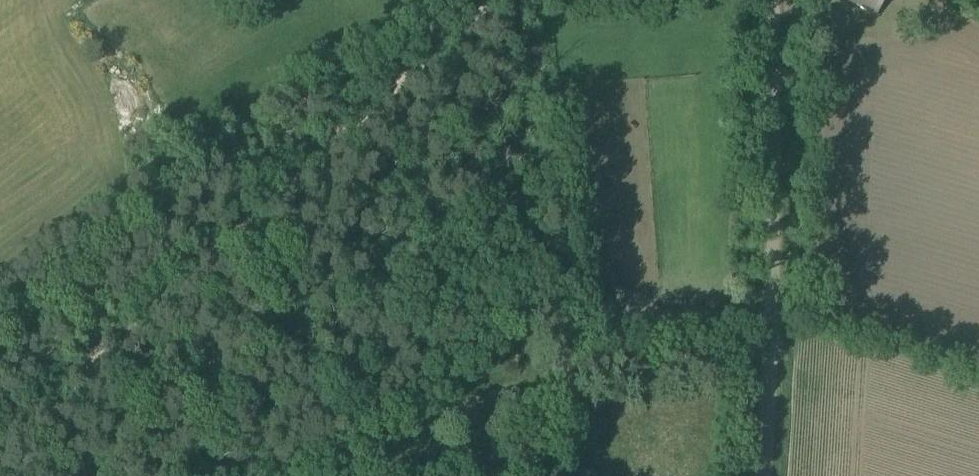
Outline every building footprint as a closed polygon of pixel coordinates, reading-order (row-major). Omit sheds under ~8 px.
[(880,0),(848,0),(873,13),(880,0)]
